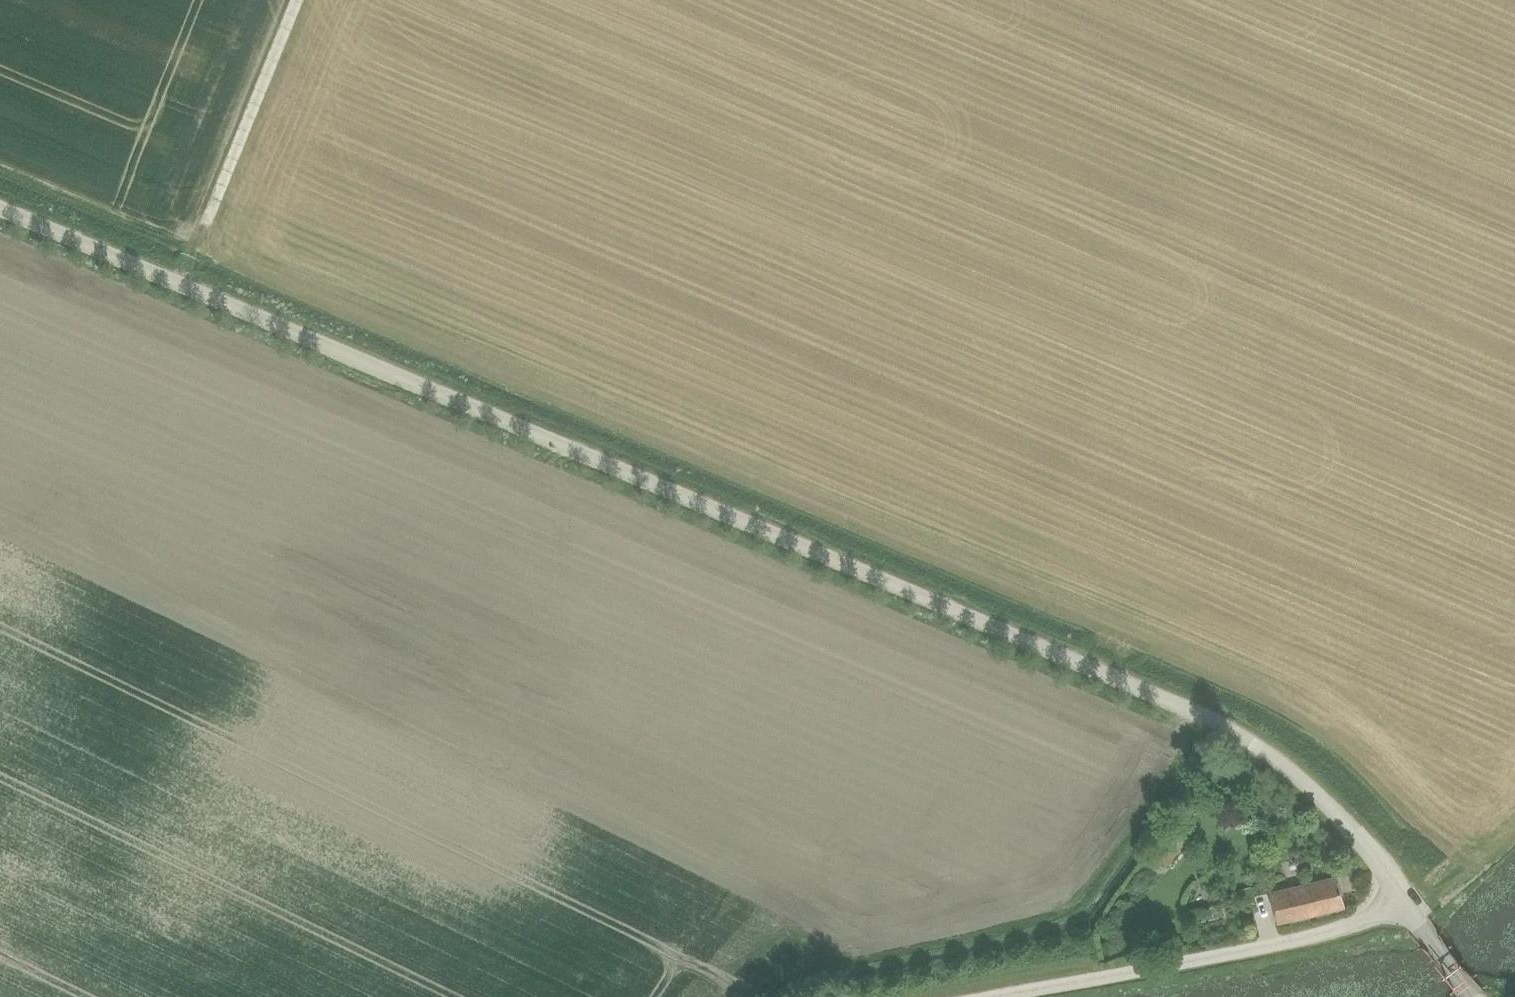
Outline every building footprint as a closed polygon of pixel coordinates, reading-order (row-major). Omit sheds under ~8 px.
[(1161,873),(1186,841),(1173,831),(1153,856),(1154,858),(1149,864),(1161,873)] [(1278,923),(1344,906),(1337,877),(1270,893),(1278,923)]
